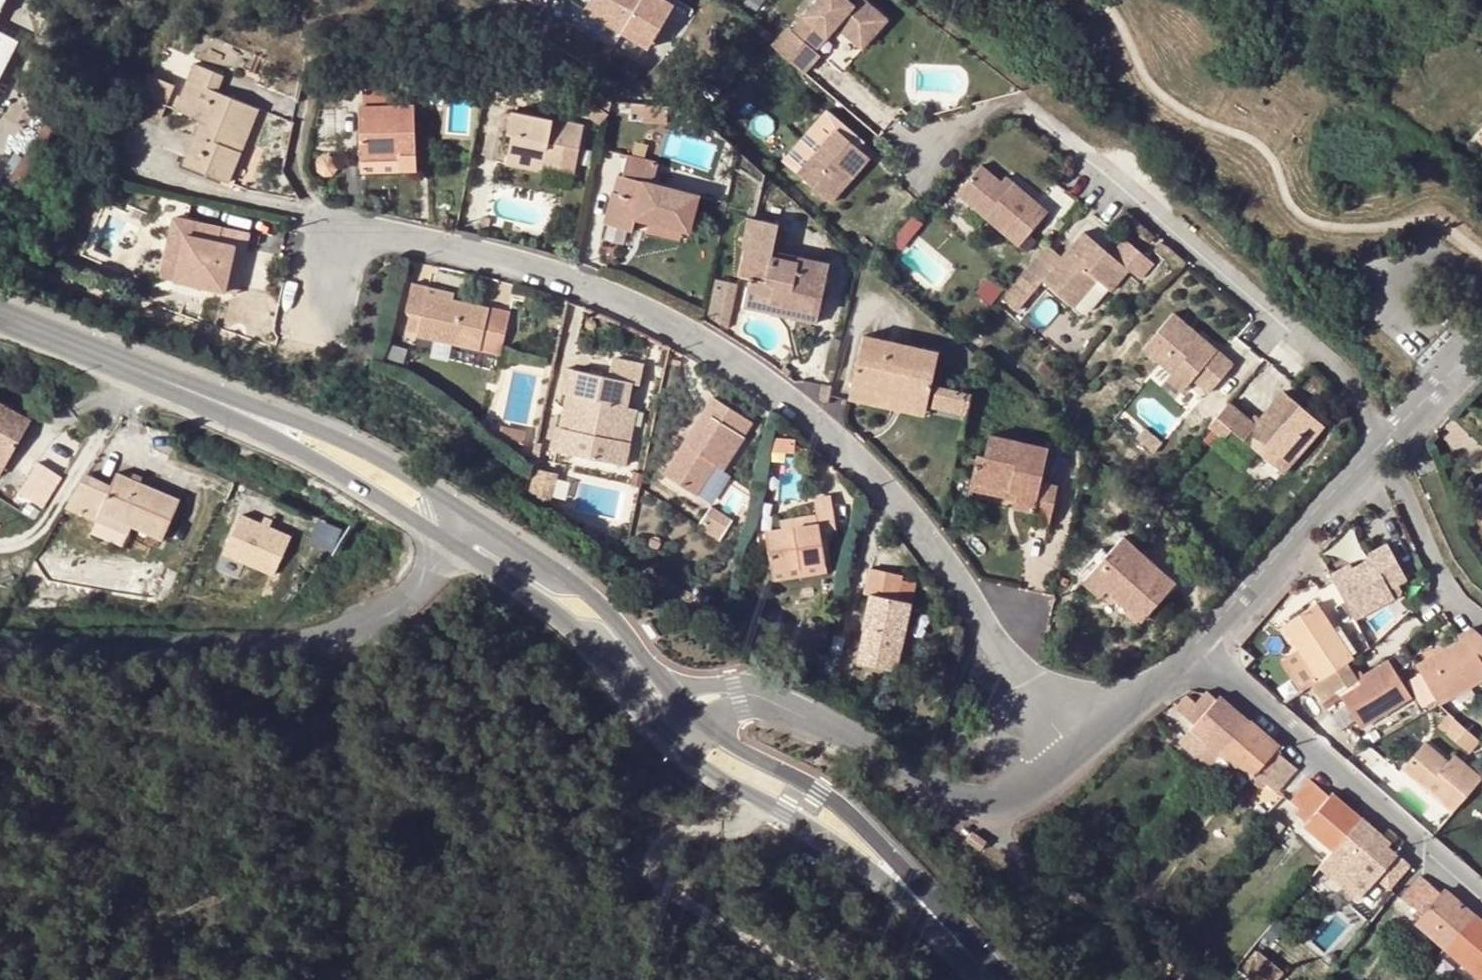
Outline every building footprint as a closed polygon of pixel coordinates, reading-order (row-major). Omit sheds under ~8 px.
[(673,4),(666,0),(586,0),(581,8),(647,47),(673,4)] [(770,46),(801,74),(817,56),(813,53),(835,28),(859,50),(885,20),(861,0),(857,0),(852,6),(844,0),(818,0),(789,32),(785,28),(770,46)] [(1297,0),(1283,0),(1281,2),(1291,12),(1300,2),(1297,0)] [(242,150),(233,147),(250,105),(218,91),(224,76),(194,63),(176,108),(201,119),(183,163),(228,182),(242,150)] [(174,85),(148,75),(138,92),(167,104),(174,85)] [(365,106),(396,105),(396,88),(364,88),(365,106)] [(667,122),(667,106),(635,103),(635,115),(643,115),(643,121),(667,122)] [(233,147),(242,150),(259,108),(250,105),(233,147)] [(398,155),(416,155),(415,105),(396,105),(365,106),(361,106),(361,161),(398,161),(398,155)] [(561,169),(563,158),(566,146),(579,148),(583,128),(510,112),(506,134),(511,135),(506,157),(543,165),(561,169)] [(797,176),(824,145),(808,131),(781,163),(797,176)] [(869,159),(836,131),(824,145),(797,176),(831,204),(869,159)] [(579,148),(566,146),(563,158),(577,160),(579,148)] [(653,182),(658,161),(627,154),(622,175),(619,192),(612,191),(604,223),(631,229),(635,215),(649,218),(648,224),(682,231),(686,210),(695,211),(698,193),(653,182)] [(398,161),(361,161),(362,170),(416,170),(416,155),(398,155),(398,161)] [(543,165),(506,157),(505,164),(541,172),(543,165)] [(1014,249),(1044,215),(1009,186),(1005,191),(997,185),(976,168),(953,196),(1014,249)] [(619,192),(622,175),(616,174),(612,191),(619,192)] [(1009,186),(1002,180),(997,185),(1005,191),(1009,186)] [(774,295),(789,297),(788,307),(818,313),(827,262),(771,251),(776,222),(752,218),(740,276),(749,278),(745,297),(773,301),(774,295)] [(646,232),(680,240),(682,231),(648,224),(646,232)] [(226,290),(232,265),(241,268),(249,233),(223,228),(220,242),(192,236),(182,280),(226,290)] [(1124,273),(1135,282),(1149,266),(1120,241),(1107,257),(1079,234),(1058,260),(1043,247),(997,301),(1013,315),(1038,284),(1058,301),(1067,291),(1077,300),(1092,281),(1106,294),(1124,273)] [(182,280),(192,236),(185,235),(175,280),(182,280)] [(232,265),(226,290),(236,292),(241,268),(232,265)] [(410,312),(420,315),(417,331),(416,336),(453,345),(499,356),(508,312),(453,300),(426,294),(428,287),(429,283),(413,280),(406,312),(410,312)] [(737,284),(715,280),(710,308),(708,318),(729,331),(737,284)] [(985,282),(974,296),(988,307),(999,294),(985,282)] [(428,287),(426,294),(453,300),(454,293),(428,287)] [(1058,301),(1068,309),(1077,300),(1067,291),(1058,301)] [(744,306),(786,315),(788,307),(789,297),(774,295),(773,301),(745,297),(744,306)] [(255,310),(239,316),(243,327),(259,320),(255,310)] [(406,330),(417,331),(420,315),(410,312),(406,330)] [(1169,378),(1184,391),(1190,384),(1207,398),(1230,369),(1203,346),(1199,350),(1194,345),(1197,341),(1170,318),(1140,353),(1169,378)] [(851,389),(926,404),(937,350),(863,335),(851,389)] [(451,353),(453,345),(416,336),(415,345),(451,353)] [(1199,350),(1203,346),(1197,341),(1194,345),(1199,350)] [(609,378),(572,370),(567,395),(575,397),(569,429),(560,428),(555,451),(626,465),(630,442),(620,441),(627,408),(631,383),(640,384),(644,367),(613,360),(609,378)] [(1179,396),(1184,391),(1169,378),(1164,384),(1179,396)] [(820,383),(821,400),(828,405),(832,385),(820,383)] [(932,406),(966,413),(970,392),(936,384),(932,406)] [(926,404),(851,389),(849,398),(924,414),(926,404)] [(1252,429),(1226,407),(1206,430),(1222,443),(1229,434),(1280,478),(1321,429),(1281,396),(1252,429)] [(743,439),(735,434),(744,418),(712,398),(703,411),(710,416),(701,430),(694,426),(665,472),(697,493),(717,464),(724,468),(743,439)] [(620,441),(630,442),(637,410),(627,408),(620,441)] [(710,416),(703,411),(694,426),(701,430),(710,416)] [(0,412),(0,452),(18,424),(0,412)] [(735,434),(743,439),(753,423),(744,418),(735,434)] [(480,423),(479,425),(479,427),(481,430),(483,431),(485,431),(487,430),(488,429),(489,428),(490,425),(490,424),(488,422),(487,420),(485,420),(483,420),(481,421),(480,423)] [(526,433),(501,428),(499,439),(524,444),(526,433)] [(1048,446),(988,434),(984,455),(978,454),(972,484),(1015,492),(1014,499),(1012,507),(1033,511),(1032,519),(1050,523),(1057,485),(1041,481),(1048,446)] [(795,439),(774,438),(774,449),(795,450),(795,439)] [(22,494),(43,507),(61,479),(40,465),(22,494)] [(549,497),(558,473),(537,466),(528,490),(549,497)] [(94,478),(85,474),(64,508),(78,514),(94,478)] [(94,478),(78,514),(95,521),(98,514),(131,527),(162,541),(179,502),(116,474),(111,485),(94,478)] [(719,503),(741,511),(749,489),(727,480),(719,503)] [(1015,492),(972,484),(970,490),(1014,499),(1015,492)] [(835,528),(830,496),(814,498),(816,514),(817,522),(782,529),(765,532),(773,579),(825,570),(819,531),(835,528)] [(732,519),(711,506),(698,526),(718,540),(732,519)] [(98,514),(95,521),(128,535),(131,527),(98,514)] [(782,529),(817,522),(816,514),(780,519),(782,529)] [(266,517),(262,526),(271,530),(275,521),(266,517)] [(262,526),(243,518),(225,556),(273,577),(290,538),(271,530),(262,526)] [(310,544),(329,552),(345,532),(321,521),(310,544)] [(1106,591),(1140,620),(1174,582),(1123,536),(1083,580),(1101,596),(1106,591)] [(1352,565),(1331,577),(1359,627),(1400,605),(1392,591),(1409,582),(1389,545),(1371,556),(1373,559),(1354,570),(1352,565)] [(903,575),(869,568),(865,592),(867,593),(860,627),(864,628),(857,660),(898,669),(912,603),(910,602),(898,599),(902,580),(903,575)] [(910,602),(915,583),(902,580),(898,599),(910,602)] [(1106,591),(1101,596),(1135,626),(1140,620),(1106,591)] [(1322,681),(1327,678),(1349,664),(1355,660),(1318,605),(1285,627),(1300,649),(1313,668),(1322,681)] [(1474,629),(1461,636),(1464,642),(1419,667),(1440,704),(1481,679),(1481,635),(1474,629)] [(1313,668),(1300,649),(1281,662),(1302,694),(1312,688),(1322,681),(1313,668)] [(1360,682),(1349,664),(1327,678),(1336,694),(1337,695),(1341,692),(1358,719),(1364,728),(1413,697),(1392,662),(1360,682)] [(1322,681),(1312,688),(1321,702),(1336,694),(1327,678),(1322,681)] [(1213,765),(1222,753),(1250,721),(1222,697),(1218,700),(1210,692),(1201,702),(1196,697),(1192,701),(1189,698),(1178,710),(1197,725),(1181,743),(1197,758),(1201,754),(1213,765)] [(1344,698),(1341,692),(1337,695),(1336,694),(1321,702),(1327,709),(1344,698)] [(1358,719),(1348,703),(1330,715),(1341,731),(1358,719)] [(1472,752),(1481,741),(1454,718),(1445,729),(1472,752)] [(1275,749),(1279,745),(1250,721),(1222,753),(1251,778),(1254,774),(1263,783),(1267,779),(1280,790),(1298,769),(1275,749)] [(1479,785),(1481,782),(1481,776),(1467,764),(1462,770),(1452,762),(1427,741),(1404,769),(1455,813),(1479,785)] [(1222,753),(1213,765),(1210,768),(1238,791),(1251,778),(1222,753)] [(1452,762),(1462,770),(1467,764),(1457,756),(1452,762)] [(1334,850),(1362,818),(1334,794),(1331,797),(1311,779),(1292,801),(1302,810),(1299,814),(1309,823),(1306,826),(1334,850)] [(1362,818),(1334,850),(1323,863),(1352,887),(1363,875),(1370,881),(1373,878),(1377,882),(1379,880),(1391,890),(1411,866),(1388,846),(1391,842),(1362,818)] [(1295,839),(1323,863),(1334,850),(1306,826),(1295,839)] [(966,842),(980,853),(987,843),(973,832),(966,842)] [(1419,923),(1448,949),(1475,916),(1447,891),(1444,894),(1423,876),(1401,900),(1423,919),(1419,923)] [(1475,916),(1448,949),(1463,963),(1476,973),(1480,969),(1481,971),(1481,922),(1475,916)] [(1409,935),(1438,961),(1448,949),(1419,923),(1409,935)] [(1463,963),(1448,949),(1438,961),(1454,974),(1463,963)] [(1242,971),(1254,979),(1266,979),(1273,971),(1254,955),(1242,971)]
